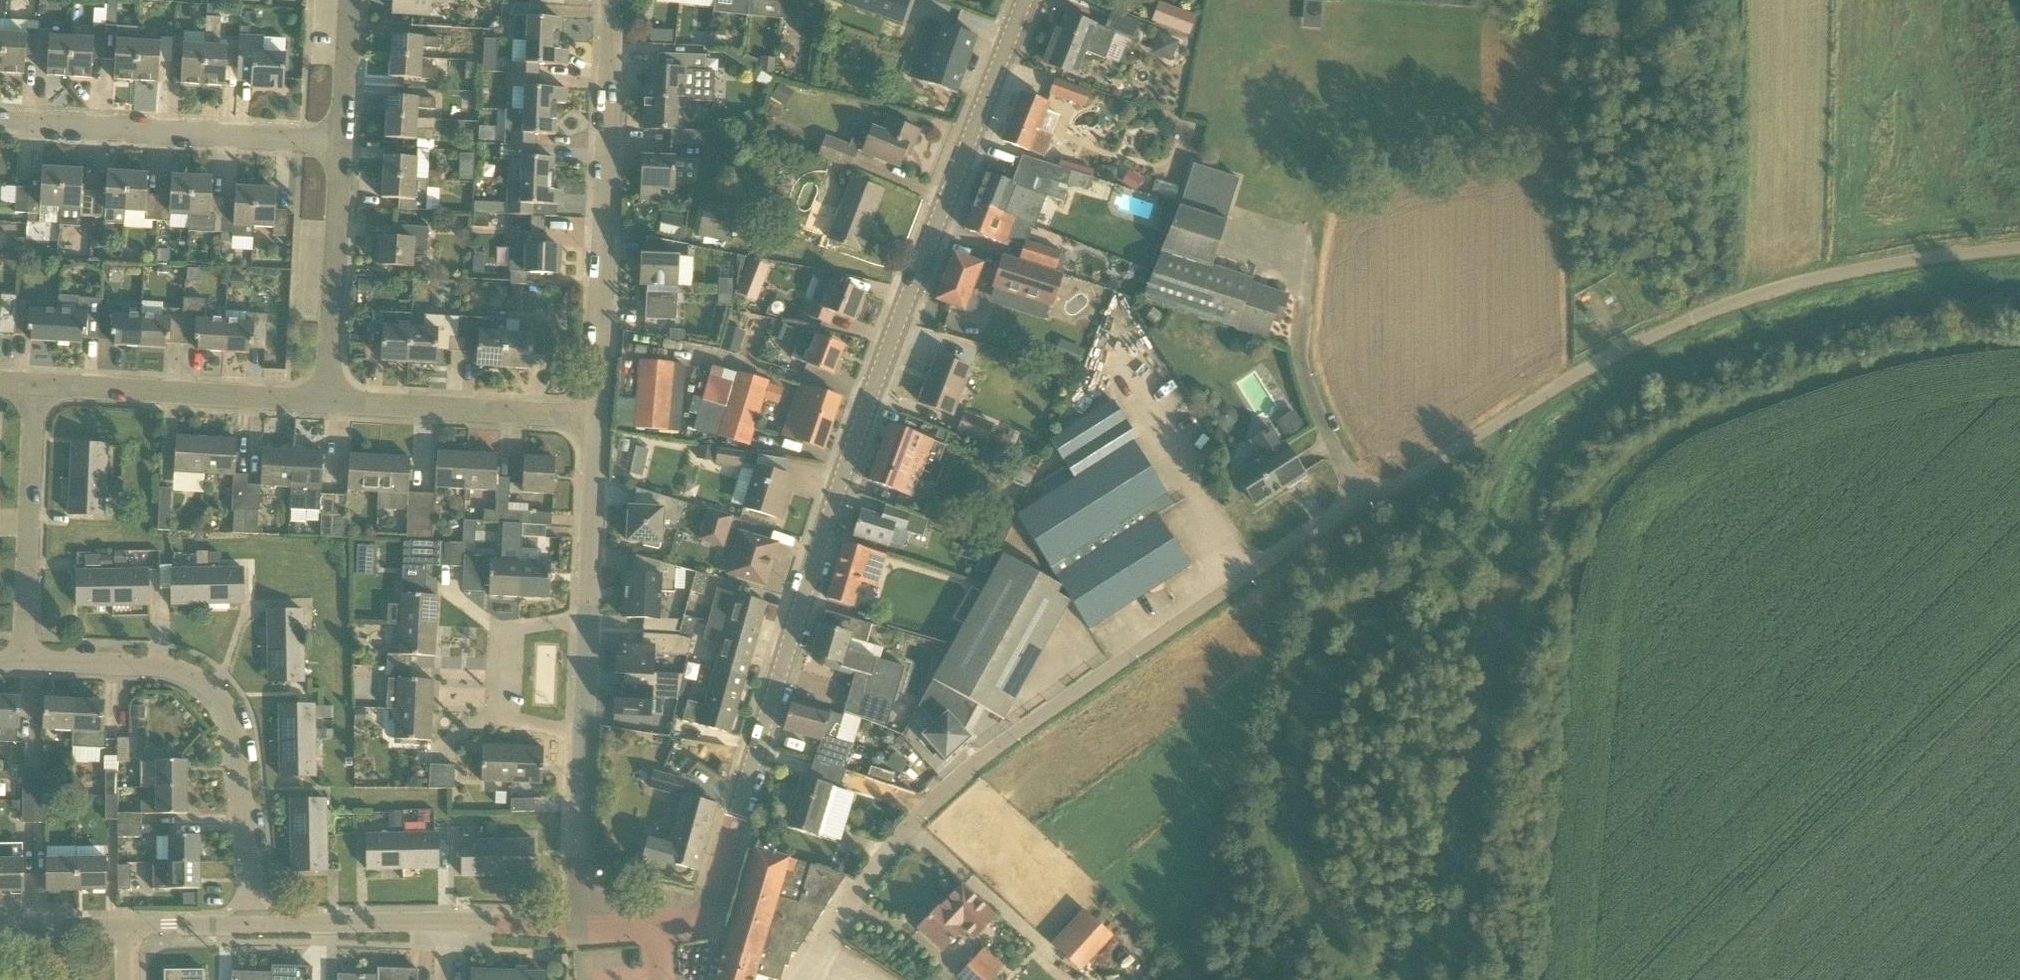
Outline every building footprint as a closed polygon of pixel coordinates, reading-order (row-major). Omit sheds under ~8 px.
[(117,27),(118,10),(118,0),(107,0),(106,26),(117,27)] [(394,13),(429,15),(430,0),(453,2),(453,0),(394,0),(394,13)] [(846,4),(903,24),(911,0),(847,0),(846,4)] [(1158,0),(1150,20),(1187,36),(1195,16),(1158,0)] [(559,42),(560,18),(541,17),(541,6),(516,5),(516,17),(519,17),(518,26),(528,26),(527,40),(559,42)] [(94,25),(104,26),(106,7),(96,6),(94,25)] [(1131,41),(1138,23),(1113,14),(1106,30),(1068,15),(1059,38),(1055,36),(1045,63),(1076,75),(1085,52),(1106,60),(1116,35),(1131,41)] [(240,42),(220,40),(222,17),(219,17),(207,17),(205,46),(203,85),(225,86),(227,67),(238,67),(240,42)] [(977,38),(977,36),(929,19),(920,47),(933,52),(923,82),(957,94),(957,93),(957,92),(976,38),(977,38)] [(104,59),(105,33),(106,26),(104,26),(94,25),(94,39),(72,38),(69,77),(92,78),(93,59),(104,59)] [(136,81),(138,42),(139,28),(117,27),(106,26),(105,33),(104,59),(115,60),(114,79),(136,81)] [(283,89),(285,55),(286,39),(263,38),(249,37),(250,27),(240,27),(240,42),(238,67),(238,72),(253,73),(252,87),(283,89)] [(709,42),(709,28),(695,28),(695,42),(709,42)] [(37,55),(39,29),(27,29),(27,34),(5,33),(2,73),(25,74),(26,55),(37,55)] [(69,77),(72,38),(50,36),(50,30),(39,29),(37,55),(48,56),(47,75),(69,77)] [(660,30),(660,42),(673,42),(673,30),(660,30)] [(1163,48),(1160,58),(1171,62),(1179,41),(1158,34),(1154,44),(1163,48)] [(440,48),(440,39),(423,38),(392,35),(391,57),(422,58),(423,48),(440,48)] [(496,36),(483,36),(482,59),(495,59),(496,36)] [(171,63),(172,38),(161,37),(160,43),(138,42),(136,81),(159,82),(160,63),(171,63)] [(205,46),(184,44),(184,38),(172,38),(171,63),(182,64),(181,83),(203,85),(205,46)] [(558,65),(559,42),(527,40),(526,63),(514,63),(513,75),(538,76),(539,64),(558,65)] [(705,71),(706,55),(658,54),(658,68),(655,68),(653,99),(645,98),(645,99),(677,100),(677,101),(684,101),(713,102),(715,72),(705,71)] [(391,57),(390,78),(420,79),(438,80),(438,69),(422,68),(422,59),(422,58),(391,57)] [(774,71),(776,59),(761,57),(759,69),(774,71)] [(484,60),(483,72),(498,73),(498,61),(484,60)] [(538,76),(513,75),(513,87),(525,87),(524,110),(556,112),(556,104),(566,104),(567,89),(538,87),(538,76)] [(1083,107),(1089,92),(1055,79),(1049,94),(1083,107)] [(779,80),(771,95),(787,104),(796,89),(779,80)] [(475,91),(463,90),(463,104),(474,104),(475,91)] [(1044,157),(1052,138),(1053,135),(1039,130),(1050,104),(1022,93),(1003,141),(1044,157)] [(419,108),(436,109),(436,99),(388,96),(387,117),(418,119),(419,108)] [(703,146),(706,131),(675,130),(677,101),(677,100),(645,99),(644,129),(671,130),(671,144),(703,146)] [(555,135),(556,112),(524,110),(524,124),(523,133),(511,133),(510,143),(510,145),(535,146),(536,134),(555,135)] [(746,131),(758,124),(749,110),(738,118),(746,131)] [(418,140),(434,141),(434,130),(418,129),(418,119),(387,117),(386,138),(418,140)] [(913,147),(920,130),(889,118),(884,132),(873,127),(863,152),(899,167),(908,145),(913,147)] [(850,168),(857,150),(858,149),(850,146),(827,137),(819,156),(850,168)] [(700,160),(703,146),(671,144),(670,158),(643,157),(641,203),(642,203),(642,199),(660,200),(660,191),(672,191),(673,170),(696,171),(697,160),(700,160)] [(553,182),(554,158),(535,157),(535,146),(510,145),(509,180),(521,180),(553,182)] [(461,163),(474,164),(474,154),(461,153),(461,163)] [(416,179),(417,158),(384,156),(383,177),(416,179)] [(1058,181),(1061,168),(1057,167),(1026,157),(1022,170),(1039,175),(1058,181)] [(1194,164),(1180,206),(1179,206),(1162,247),(1211,267),(1226,221),(1239,179),(1194,164)] [(61,208),(63,169),(42,168),(41,189),(29,188),(28,214),(40,214),(40,206),(61,208)] [(1061,168),(1058,181),(1068,184),(1067,186),(1088,192),(1092,178),(1061,168)] [(93,217),(94,192),(82,191),(83,170),(63,169),(61,208),(60,224),(59,224),(59,226),(80,226),(80,217),(93,217)] [(428,171),(428,180),(440,180),(441,172),(428,171)] [(1122,182),(1136,192),(1143,180),(1129,171),(1122,182)] [(126,211),(128,173),(108,172),(106,192),(94,192),(93,217),(105,218),(105,223),(124,224),(125,211),(126,211)] [(157,221),(159,195),(147,195),(148,174),(128,173),(126,211),(146,212),(145,220),(157,221)] [(987,174),(975,203),(1018,219),(1034,226),(1040,210),(1039,210),(1024,204),(1029,190),(987,174)] [(1058,181),(1039,175),(1033,191),(1044,194),(1063,201),(1065,193),(1067,186),(1068,184),(1058,181)] [(190,215),(192,177),(172,176),(171,196),(159,195),(157,221),(170,222),(170,214),(190,215)] [(222,225),(223,199),(211,198),(213,178),(192,177),(190,215),(189,231),(215,233),(215,231),(221,232),(222,225)] [(450,190),(451,181),(440,180),(428,180),(416,179),(383,177),(382,198),(405,199),(404,210),(426,211),(427,188),(450,190)] [(829,238),(859,250),(860,248),(863,249),(868,235),(866,234),(882,191),(852,179),(851,181),(842,206),(836,221),(829,238)] [(562,205),(563,190),(553,190),(553,182),(521,180),(509,180),(508,215),(533,216),(533,204),(562,205)] [(16,213),(28,214),(29,188),(17,187),(16,213)] [(254,227),(256,188),(236,187),(235,208),(224,207),(224,199),(223,199),(222,225),(221,232),(221,233),(232,233),(232,237),(253,238),(253,227),(254,227)] [(286,236),(288,211),(275,210),(277,189),(256,188),(254,227),(274,228),(274,235),(286,236)] [(728,242),(735,207),(705,201),(697,236),(728,242)] [(1007,246),(1014,229),(1018,219),(975,203),(965,229),(1007,246)] [(476,204),(475,215),(490,216),(490,205),(476,204)] [(1162,207),(1158,220),(1168,223),(1172,210),(1162,207)] [(679,239),(684,218),(662,213),(657,234),(679,239)] [(28,214),(27,222),(40,222),(40,214),(28,214)] [(427,254),(429,227),(394,225),(393,238),(380,238),(378,265),(413,267),(414,253),(427,254)] [(559,274),(560,247),(547,246),(547,233),(512,231),(511,258),(525,259),(523,272),(559,274)] [(688,258),(688,245),(646,237),(646,255),(641,255),(640,285),(677,286),(679,258),(688,258)] [(1055,271),(1061,252),(1026,241),(1020,260),(1055,271)] [(1237,329),(1251,285),(1252,281),(1211,267),(1162,247),(1141,298),(1237,329)] [(157,250),(156,262),(170,263),(170,250),(157,250)] [(969,294),(974,282),(981,265),(955,255),(949,271),(948,271),(937,300),(966,311),(970,312),(976,310),(979,303),(976,296),(969,294)] [(1049,306),(1053,307),(1063,277),(1003,258),(993,288),(994,289),(1049,306)] [(748,259),(735,292),(756,301),(770,267),(748,259)] [(158,264),(157,273),(168,274),(168,265),(158,264)] [(1121,271),(1120,273),(1120,274),(1121,276),(1121,277),(1122,278),(1123,278),(1124,279),(1125,280),(1127,280),(1128,280),(1130,280),(1131,280),(1132,279),(1133,278),(1134,276),(1135,275),(1135,273),(1135,272),(1134,270),(1133,269),(1133,268),(1131,267),(1130,266),(1129,266),(1127,266),(1126,266),(1124,267),(1123,268),(1122,269),(1121,270),(1121,271)] [(187,282),(201,282),(202,269),(188,268),(187,282)] [(232,273),(231,286),(245,286),(245,273),(232,273)] [(807,299),(815,301),(823,280),(816,277),(807,299)] [(359,279),(358,290),(373,291),(374,280),(359,279)] [(854,321),(865,294),(832,281),(822,307),(810,302),(805,314),(830,324),(835,313),(854,321)] [(1279,323),(1288,296),(1251,285),(1237,329),(1266,339),(1272,320),(1279,323)] [(719,307),(732,307),(732,291),(719,291),(719,307)] [(17,300),(17,296),(1,295),(0,315),(0,334),(0,333),(15,334),(17,300)] [(59,311),(60,297),(59,297),(58,311),(38,310),(39,301),(17,300),(15,334),(15,335),(16,335),(17,331),(32,331),(31,341),(57,342),(59,311)] [(99,340),(101,305),(101,299),(60,297),(59,311),(57,342),(82,344),(83,334),(98,335),(98,339),(99,340)] [(182,345),(185,298),(184,298),(183,310),(163,308),(163,317),(142,316),(140,347),(166,349),(166,339),(182,340),(181,345),(182,345)] [(185,298),(182,345),(183,345),(183,340),(199,341),(198,350),(224,352),(226,320),(205,318),(206,299),(185,298)] [(140,347),(142,316),(122,315),(122,306),(101,305),(99,340),(100,335),(115,336),(115,345),(140,347)] [(409,362),(411,327),(398,327),(399,313),(372,312),(370,346),(383,347),(382,361),(409,362)] [(226,320),(224,352),(249,353),(250,344),(265,345),(265,349),(266,349),(268,314),(246,313),(246,322),(226,320)] [(436,350),(449,351),(450,337),(458,338),(459,317),(425,315),(424,328),(411,327),(409,362),(435,364),(436,350)] [(477,366),(504,368),(506,333),(506,320),(459,317),(458,338),(466,338),(465,352),(478,353),(477,366)] [(544,357),(546,322),(520,321),(519,334),(506,333),(504,368),(531,369),(531,356),(544,357)] [(744,329),(726,324),(720,346),(738,351),(744,329)] [(817,336),(802,330),(791,357),(833,374),(844,346),(817,336)] [(671,331),(671,341),(683,342),(683,331),(671,331)] [(449,351),(457,351),(465,352),(466,338),(458,338),(450,337),(449,351)] [(1066,341),(1059,357),(1069,362),(1077,346),(1066,341)] [(952,414),(970,368),(937,356),(937,357),(940,358),(931,381),(928,380),(919,402),(952,414)] [(675,365),(675,363),(641,360),(635,428),(668,430),(675,365)] [(769,382),(769,381),(736,371),(736,373),(726,407),(717,435),(750,445),(764,399),(769,382)] [(781,435),(824,449),(841,398),(798,384),(781,435)] [(1090,629),(1190,566),(1157,514),(1173,504),(1134,443),(1138,440),(1113,401),(1050,440),(1075,477),(1043,498),(1017,515),(1090,629)] [(1275,421),(1286,438),(1304,426),(1293,409),(1275,421)] [(987,442),(994,424),(965,412),(958,431),(987,442)] [(919,479),(926,461),(937,466),(945,445),(889,425),(869,480),(901,492),(915,497),(921,480),(919,479)] [(939,427),(936,437),(946,441),(950,431),(939,427)] [(1282,446),(1271,430),(1255,438),(1265,457),(1236,474),(1255,505),(1303,474),(1284,445),(1282,446)] [(205,474),(207,438),(177,436),(174,472),(201,474),(205,474)] [(235,476),(237,440),(207,438),(205,474),(235,476)] [(106,480),(108,445),(72,443),(71,479),(106,480)] [(714,446),(697,444),(695,457),(712,460),(714,446)] [(742,469),(745,453),(718,448),(715,464),(742,469)] [(291,487),(293,451),(263,449),(261,485),(291,487)] [(322,489),(324,453),(293,451),(291,487),(291,495),(307,496),(307,488),(322,489)] [(466,489),(468,453),(438,451),(435,487),(466,489)] [(496,491),(498,454),(468,453),(466,489),(496,491)] [(378,492),(380,456),(350,454),(348,490),(378,492)] [(420,541),(422,494),(409,493),(411,458),(380,456),(378,492),(377,509),(407,511),(407,519),(406,541),(414,541),(420,541)] [(553,494),(555,458),(525,456),(522,492),(553,494)] [(781,519),(787,502),(782,500),(789,476),(757,466),(744,508),(781,519)] [(105,516),(106,480),(71,479),(69,514),(105,516)] [(108,480),(107,487),(113,487),(113,493),(123,494),(124,480),(108,480)] [(260,511),(261,485),(248,485),(247,511),(246,534),(257,534),(258,511),(260,511)] [(678,530),(686,503),(630,486),(630,487),(636,489),(635,507),(629,507),(627,541),(644,542),(644,546),(659,549),(661,542),(662,529),(678,530)] [(434,520),(435,494),(422,494),(420,541),(432,542),(433,520),(434,520)] [(333,537),(335,495),(320,495),(319,514),(321,514),(320,537),(333,537)] [(344,538),(346,496),(335,495),(333,537),(344,538)] [(982,540),(994,544),(1011,503),(1001,498),(995,513),(982,540)] [(507,523),(508,511),(509,500),(497,499),(495,522),(500,523),(507,523)] [(171,531),(171,506),(159,505),(158,530),(171,531)] [(905,531),(910,514),(885,505),(882,517),(861,510),(854,535),(887,547),(894,527),(905,531)] [(246,534),(247,511),(234,510),(233,533),(246,534)] [(723,546),(732,517),(709,510),(700,539),(723,546)] [(530,524),(531,512),(508,511),(507,523),(523,524),(530,524)] [(962,519),(955,516),(945,521),(942,528),(957,533),(962,519)] [(520,597),(521,549),(522,525),(502,524),(501,560),(491,560),(491,557),(465,556),(465,543),(453,543),(452,567),(468,567),(471,571),(490,572),(489,596),(520,597)] [(523,524),(523,537),(546,538),(546,525),(530,524),(523,524)] [(766,585),(778,543),(740,532),(727,573),(766,585)] [(413,565),(439,566),(440,542),(432,542),(420,541),(414,541),(413,565)] [(452,567),(453,543),(440,542),(439,566),(452,567)] [(877,587),(886,555),(844,542),(828,599),(852,606),(859,582),(877,587)] [(358,546),(356,577),(375,577),(377,546),(358,546)] [(550,598),(551,562),(540,561),(540,550),(521,549),(520,597),(550,598)] [(980,550),(974,572),(984,575),(990,553),(980,550)] [(126,551),(114,552),(114,563),(126,563),(126,551)] [(197,566),(208,566),(208,552),(196,553),(197,566)] [(209,553),(209,563),(220,563),(220,553),(209,553)] [(112,555),(101,556),(101,567),(112,566),(112,555)] [(1004,555),(934,679),(978,704),(1003,718),(1063,611),(1048,602),(1057,585),(1004,555)] [(676,566),(636,556),(632,573),(626,573),(623,617),(659,619),(661,591),(675,592),(676,566)] [(208,604),(244,604),(243,568),(208,569),(208,604)] [(173,605),(208,604),(208,569),(172,569),(173,605)] [(113,606),(112,570),(86,571),(77,571),(78,607),(113,606)] [(113,606),(149,605),(148,570),(112,570),(113,606)] [(437,626),(438,596),(421,595),(422,582),(402,581),(400,624),(437,626)] [(694,581),(691,591),(705,595),(707,585),(694,581)] [(755,647),(767,603),(736,595),(732,609),(714,604),(706,633),(755,647)] [(268,647),(304,646),(303,611),(268,611),(268,647)] [(866,643),(871,624),(826,611),(822,627),(820,626),(812,654),(827,659),(826,663),(856,672),(844,711),(886,728),(904,667),(848,650),(852,639),(866,643)] [(676,628),(694,633),(697,623),(679,618),(676,628)] [(435,656),(437,626),(400,624),(399,654),(388,654),(387,666),(411,667),(412,655),(435,656)] [(743,690),(755,647),(706,633),(704,640),(722,645),(711,681),(743,690)] [(616,677),(624,677),(624,676),(652,678),(652,677),(653,658),(688,660),(691,643),(677,639),(643,638),(642,650),(617,648),(616,677)] [(269,682),(305,682),(304,646),(268,647),(269,682)] [(433,711),(434,680),(411,679),(411,667),(387,666),(387,678),(397,679),(396,692),(388,692),(387,708),(397,709),(433,711)] [(684,679),(652,677),(652,678),(624,676),(624,677),(625,678),(625,690),(623,690),(623,691),(615,690),(614,718),(650,720),(651,702),(679,703),(684,679)] [(978,704),(934,679),(924,696),(941,715),(920,734),(945,761),(972,736),(964,729),(978,704)] [(730,734),(743,690),(711,681),(705,705),(689,700),(683,721),(730,734)] [(20,698),(0,697),(0,727),(17,728),(19,728),(20,698)] [(73,731),(75,700),(46,699),(45,729),(73,731)] [(102,732),(104,702),(75,700),(73,731),(72,747),(105,749),(106,732),(102,732)] [(846,770),(854,745),(835,739),(842,717),(792,701),(783,730),(821,741),(815,760),(846,770)] [(280,741),(316,740),(315,705),(279,706),(280,741)] [(133,706),(133,718),(145,719),(145,706),(133,706)] [(433,711),(397,709),(395,739),(431,741),(433,711)] [(355,710),(355,722),(367,722),(367,710),(355,710)] [(320,730),(320,739),(333,739),(333,730),(320,730)] [(882,732),(881,737),(882,741),(887,743),(892,742),(894,737),(893,732),(887,731),(882,732)] [(118,762),(129,762),(129,738),(117,738),(118,762)] [(281,777),(316,776),(316,748),(325,748),(325,740),(316,740),(280,741),(281,777)] [(512,783),(514,746),(483,745),(482,781),(512,783)] [(542,784),(544,748),(514,746),(512,783),(542,784)] [(187,787),(187,761),(140,760),(141,788),(157,788),(157,787),(187,787)] [(442,789),(442,765),(430,764),(430,789),(442,789)] [(455,789),(455,765),(442,765),(442,789),(455,789)] [(891,783),(894,774),(871,766),(868,776),(891,783)] [(118,796),(118,771),(106,771),(106,785),(106,795),(118,796)] [(680,795),(684,780),(655,772),(651,787),(680,795)] [(23,799),(34,798),(34,774),(23,774),(23,799)] [(46,798),(46,779),(46,774),(34,774),(34,798),(46,798)] [(836,840),(851,793),(802,778),(795,803),(791,802),(784,825),(836,840)] [(187,814),(187,787),(157,787),(157,788),(157,802),(141,802),(141,813),(118,813),(118,820),(118,825),(141,825),(141,813),(187,814)] [(496,793),(496,807),(508,807),(508,793),(496,793)] [(118,820),(118,813),(118,796),(106,795),(106,820),(118,820)] [(698,871),(717,805),(683,796),(671,841),(649,836),(642,863),(664,869),(666,862),(698,871)] [(35,823),(34,798),(23,799),(23,801),(23,809),(23,823),(35,823)] [(35,823),(46,822),(46,798),(34,798),(35,823)] [(511,812),(535,811),(535,799),(511,799),(511,812)] [(291,836),(327,835),(327,800),(291,800),(291,836)] [(389,812),(389,827),(402,827),(402,812),(389,812)] [(497,821),(486,821),(487,838),(498,838),(497,821)] [(118,837),(141,837),(141,825),(118,825),(118,837)] [(403,869),(404,869),(439,869),(438,833),(403,834),(403,869)] [(368,870),(403,869),(403,834),(367,834),(368,870)] [(292,871),(328,871),(327,835),(291,836),(292,871)] [(200,862),(200,836),(169,836),(169,862),(200,862)] [(498,876),(499,876),(534,875),(533,839),(498,840),(498,876)] [(463,876),(498,876),(498,840),(462,841),(463,876)] [(847,875),(773,853),(775,845),(758,840),(756,848),(755,850),(751,864),(750,866),(751,866),(748,876),(747,876),(747,877),(744,887),(744,889),(741,899),(740,900),(741,900),(737,910),(737,912),(734,922),(733,923),(734,923),(729,938),(726,948),(716,979),(774,979),(781,979),(785,966),(788,966),(792,953),(796,954),(847,875)] [(24,892),(23,843),(0,844),(0,892),(24,892)] [(77,891),(77,858),(47,858),(48,891),(77,891)] [(77,891),(107,890),(106,858),(77,858),(77,891)] [(200,889),(200,862),(169,862),(153,863),(153,889),(200,889)] [(130,863),(118,863),(118,890),(130,890),(130,863)] [(995,917),(962,886),(940,909),(938,908),(919,929),(941,951),(961,929),(973,940),(995,917)] [(1081,971),(1113,936),(1084,909),(1052,944),(1081,971)] [(957,976),(962,979),(990,979),(995,975),(975,957),(957,976)] [(274,966),(273,965),(272,965),(272,973),(273,973),(272,979),(312,979),(313,967),(312,967),(312,968),(274,966)] [(379,969),(379,968),(378,968),(378,976),(378,979),(418,979),(418,969),(417,969),(417,970),(379,969)] [(205,970),(204,970),(204,971),(166,971),(166,970),(164,970),(164,979),(205,979),(205,970)] [(544,974),(473,971),(472,979),(544,979),(544,974)] [(273,973),(272,973),(234,972),(232,972),(232,979),(272,979),(273,973)]
